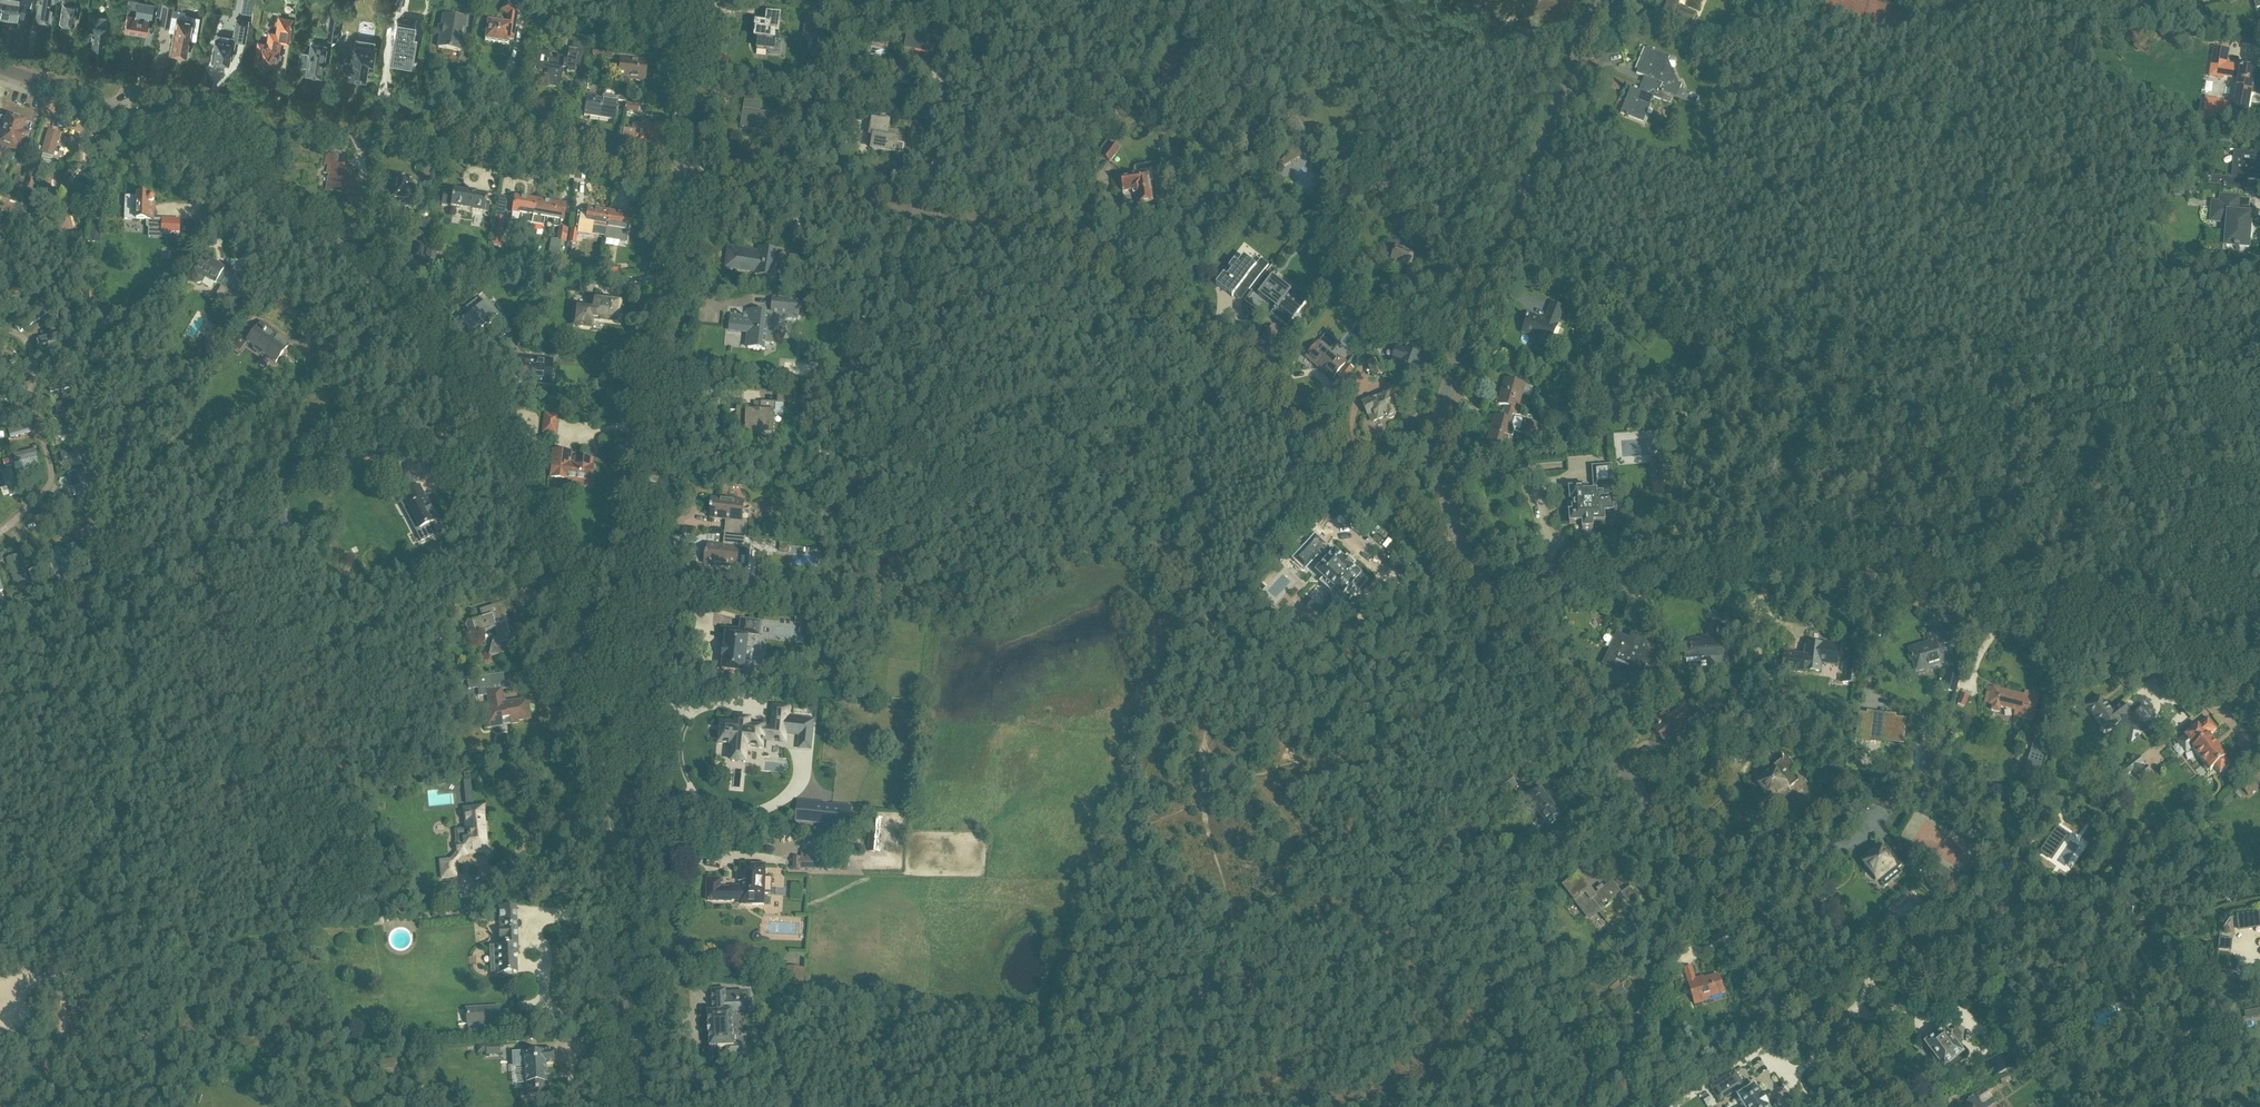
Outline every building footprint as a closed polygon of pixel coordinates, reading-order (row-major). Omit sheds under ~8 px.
[(8,14),(11,0),(0,0),(0,13),(8,14)] [(8,14),(23,16),(25,0),(11,0),(8,14)] [(39,0),(37,18),(50,20),(53,0),(41,0),(39,0)] [(61,20),(61,21),(74,23),(77,6),(75,6),(76,0),(58,0),(58,1),(64,2),(61,20)] [(124,28),(146,32),(148,16),(148,14),(151,14),(153,0),(128,0),(124,28)] [(253,11),(261,13),(263,0),(255,0),(253,11)] [(389,9),(400,10),(402,0),(390,0),(389,9)] [(1663,13),(1669,16),(1673,18),(1680,20),(1686,22),(1681,35),(1701,42),(1706,30),(1692,24),(1693,20),(1696,13),(1678,6),(1680,0),(1668,0),(1663,13)] [(185,17),(173,15),(174,5),(163,3),(159,25),(171,27),(169,33),(175,34),(172,53),(186,55),(188,44),(189,44),(191,33),(196,34),(199,17),(186,15),(185,17)] [(505,26),(493,24),(487,23),(484,41),(508,45),(509,40),(513,40),(517,11),(516,11),(506,3),(500,10),(507,15),(505,26)] [(251,25),(258,26),(261,13),(253,11),(251,25)] [(337,40),(340,20),(341,16),(331,14),(327,39),(337,40)] [(87,33),(92,34),(91,45),(105,46),(109,17),(89,15),(87,33)] [(781,17),(768,15),(767,25),(757,24),(757,25),(756,41),(758,41),(757,48),(767,49),(767,52),(775,53),(776,42),(778,42),(781,17)] [(463,30),(465,20),(442,16),(441,26),(438,26),(437,35),(439,35),(437,47),(460,51),(462,39),(460,38),(462,30),(463,30)] [(828,18),(806,16),(803,35),(826,38),(828,18)] [(288,43),(292,20),(292,19),(281,17),(278,18),(276,32),(269,31),(267,43),(258,42),(254,63),(261,65),(260,67),(261,69),(267,70),(269,69),(269,66),(276,67),(280,42),(288,43)] [(389,62),(412,66),(415,48),(414,47),(412,47),(414,36),(415,28),(414,28),(396,24),(394,36),(389,62)] [(908,30),(904,49),(931,54),(935,35),(908,30)] [(232,57),(235,36),(216,33),(212,60),(228,62),(229,57),(232,57)] [(1179,34),(1174,43),(1186,50),(1191,41),(1179,34)] [(325,57),(327,46),(325,46),(325,44),(312,42),(310,52),(300,51),(297,65),(308,67),(307,72),(320,74),(323,57),(325,57)] [(545,86),(559,89),(562,73),(574,75),(575,68),(582,69),(587,44),(573,42),(571,49),(568,49),(567,57),(557,56),(556,60),(549,59),(550,53),(537,51),(534,68),(547,70),(545,86)] [(372,64),(375,48),(354,45),(351,62),(345,61),(343,69),(350,70),(349,75),(365,78),(367,63),(372,64)] [(1699,98),(1680,90),(1682,85),(1678,84),(1668,61),(1670,57),(1647,48),(1637,74),(1644,77),(1642,84),(1673,96),(1696,105),(1699,98)] [(2215,48),(2212,69),(2224,71),(2223,77),(2240,79),(2236,106),(2219,103),(2218,113),(2205,111),(2204,119),(2217,122),(2218,119),(2225,120),(2225,121),(2229,122),(2230,120),(2248,123),(2251,102),(2259,103),(2259,74),(2256,74),(2256,70),(2226,65),(2229,50),(2215,48)] [(611,59),(611,51),(593,49),(592,57),(611,59)] [(645,81),(647,62),(620,59),(618,77),(645,81)] [(579,94),(585,95),(586,95),(586,90),(588,82),(587,82),(581,81),(579,94)] [(1631,88),(1621,114),(1643,123),(1650,106),(1654,98),(1660,100),(1660,99),(1671,103),(1673,96),(1642,84),(1639,91),(1631,88)] [(602,96),(599,118),(613,121),(616,104),(617,105),(618,100),(625,101),(627,89),(620,88),(618,98),(602,96)] [(584,116),(599,118),(601,102),(586,100),(584,116)] [(626,107),(625,112),(629,112),(639,113),(640,105),(630,104),(626,103),(626,107)] [(742,106),(741,107),(739,116),(744,116),(742,129),(777,135),(779,119),(759,116),(761,106),(747,103),(746,107),(742,106)] [(1308,134),(1294,112),(1286,118),(1299,140),(1308,134)] [(12,162),(11,164),(17,166),(18,163),(21,154),(23,148),(27,137),(31,126),(25,123),(22,122),(21,120),(14,117),(11,118),(8,117),(8,118),(5,116),(4,119),(0,118),(0,119),(0,157),(12,162)] [(872,119),(869,137),(873,137),(870,151),(893,155),(894,154),(903,155),(904,145),(898,144),(899,138),(888,136),(891,122),(890,122),(890,118),(880,116),(879,120),(872,119)] [(633,128),(632,131),(660,135),(662,125),(642,122),(642,125),(633,124),(633,128)] [(632,131),(632,138),(640,139),(639,142),(658,145),(660,135),(632,131)] [(36,178),(43,180),(44,175),(38,174),(45,152),(54,155),(59,136),(50,133),(36,178)] [(2221,146),(2235,147),(2236,135),(2222,134),(2221,146)] [(622,139),(621,147),(629,148),(629,143),(627,140),(622,139)] [(1113,144),(1103,158),(1110,163),(1120,150),(1113,144)] [(2259,153),(2235,151),(2232,178),(2205,176),(2205,185),(2243,188),(2244,177),(2249,178),(2248,180),(2257,181),(2259,153)] [(365,207),(367,195),(358,193),(360,184),(350,182),(352,169),(337,166),(338,157),(326,155),(325,165),(328,165),(327,174),(329,174),(326,191),(349,195),(348,200),(356,202),(355,205),(365,207)] [(1138,176),(1121,178),(1123,191),(1130,190),(1132,190),(1133,195),(1135,194),(1138,194),(1138,196),(1139,199),(1137,199),(1137,200),(1138,204),(1139,206),(1141,206),(1143,206),(1144,205),(1144,203),(1152,201),(1151,194),(1154,193),(1152,183),(1155,182),(1160,182),(1157,166),(1154,164),(1139,166),(1137,170),(1138,176)] [(410,208),(411,202),(413,187),(411,187),(411,185),(409,185),(410,180),(396,178),(392,199),(394,200),(393,206),(402,207),(410,208)] [(2186,188),(2178,187),(2178,189),(2175,188),(2175,193),(2177,193),(2177,194),(2185,195),(2186,188)] [(1331,201),(1346,207),(1351,196),(1335,190),(1331,201)] [(443,193),(441,205),(450,207),(450,208),(471,211),(471,212),(484,214),(484,212),(488,213),(489,204),(485,203),(486,197),(475,195),(475,194),(468,193),(467,194),(452,191),(452,194),(443,193)] [(2254,213),(2255,197),(2231,194),(2231,195),(2220,195),(2220,201),(2212,201),(2210,223),(2227,224),(2225,248),(2251,251),(2254,213)] [(514,196),(512,213),(521,215),(520,223),(531,225),(532,225),(533,217),(536,200),(514,196)] [(161,220),(152,220),(152,200),(150,198),(124,197),(123,220),(146,221),(146,227),(149,230),(161,231),(161,234),(180,235),(180,219),(161,219),(161,220)] [(532,225),(531,225),(543,227),(544,219),(553,220),(554,220),(553,227),(559,227),(560,221),(563,222),(564,213),(566,204),(536,200),(533,217),(532,225)] [(503,219),(505,205),(499,204),(497,218),(496,218),(494,231),(491,245),(503,247),(505,232),(502,232),(504,219),(503,219)] [(606,229),(609,212),(588,209),(586,225),(606,229)] [(609,212),(606,229),(605,239),(619,241),(621,231),(627,232),(630,215),(609,212)] [(100,244),(102,227),(89,226),(88,243),(100,244)] [(551,239),(548,254),(562,256),(564,243),(566,243),(568,229),(559,227),(559,228),(557,240),(556,240),(555,239),(551,239)] [(576,244),(578,231),(571,230),(569,243),(576,244)] [(1385,252),(1382,260),(1391,263),(1391,261),(1399,264),(1397,269),(1402,271),(1406,273),(1406,272),(1409,265),(1410,265),(1410,264),(1411,264),(1411,263),(1412,263),(1412,262),(1412,261),(1412,260),(1413,259),(1413,257),(1412,257),(1413,256),(1413,255),(1398,249),(1400,244),(1389,240),(1385,252)] [(422,257),(424,245),(417,244),(415,256),(422,257)] [(435,265),(438,249),(428,247),(423,271),(431,273),(433,264),(435,265)] [(726,268),(736,270),(756,273),(756,275),(775,278),(780,252),(760,249),(759,253),(729,248),(726,268)] [(232,278),(222,272),(223,270),(202,258),(194,272),(195,273),(192,277),(193,282),(197,284),(202,283),(205,278),(215,284),(215,283),(221,286),(214,298),(232,309),(240,296),(237,294),(245,280),(234,274),(232,278)] [(1216,285),(1232,298),(1234,297),(1243,285),(1249,291),(1269,266),(1262,261),(1256,268),(1244,258),(1239,265),(1235,262),(1229,269),(1233,272),(1228,278),(1224,275),(1216,285)] [(420,269),(401,266),(400,277),(418,280),(420,269)] [(1275,309),(1270,315),(1287,328),(1308,299),(1292,287),(1290,290),(1272,277),(1267,284),(1265,286),(1258,295),(1275,309)] [(588,289),(589,280),(575,279),(574,287),(588,289)] [(544,294),(543,283),(535,284),(536,294),(544,294)] [(240,306),(249,308),(251,294),(241,293),(240,306)] [(801,301),(775,297),(775,298),(773,298),(771,311),(773,311),(772,313),(766,312),(766,313),(752,311),(751,318),(731,316),(730,327),(751,330),(749,348),(748,348),(747,348),(765,350),(766,343),(775,344),(776,333),(779,333),(780,319),(799,320),(801,301)] [(476,299),(462,310),(467,316),(470,320),(464,325),(473,337),(483,329),(480,326),(487,321),(489,324),(498,317),(485,302),(481,305),(476,299)] [(576,313),(574,327),(591,328),(592,320),(607,322),(615,322),(618,323),(618,321),(619,318),(622,318),(623,310),(620,309),(620,302),(594,299),(594,302),(593,309),(576,307),(576,313)] [(1557,325),(1564,309),(1552,304),(1545,320),(1530,314),(1528,317),(1527,317),(1526,319),(1527,320),(1522,333),(1537,339),(1534,346),(1547,351),(1550,343),(1551,344),(1558,325),(1557,325)] [(278,335),(260,322),(258,325),(248,339),(246,341),(235,334),(228,343),(241,351),(246,344),(254,349),(252,351),(260,356),(261,354),(276,365),(289,346),(279,339),(276,337),(278,335)] [(501,343),(512,336),(508,330),(497,337),(501,343)] [(1329,353),(1337,343),(1326,334),(1318,344),(1313,350),(1309,346),(1303,354),(1307,357),(1332,379),(1346,363),(1340,358),(1338,360),(1329,353)] [(209,337),(203,347),(211,352),(217,342),(209,337)] [(1405,351),(1397,348),(1393,359),(1388,360),(1387,364),(1390,368),(1389,368),(1412,377),(1420,356),(1405,350),(1405,351)] [(554,379),(555,371),(551,371),(552,361),(516,357),(515,366),(524,367),(523,377),(530,378),(530,383),(549,385),(550,379),(554,379)] [(1374,377),(1382,373),(1376,359),(1368,363),(1374,377)] [(1347,365),(1339,375),(1346,381),(1354,371),(1347,365)] [(1516,415),(1522,395),(1530,397),(1532,388),(1505,380),(1499,404),(1505,406),(1503,412),(1516,415)] [(794,404),(795,394),(795,392),(778,390),(777,402),(761,402),(760,411),(752,411),(752,408),(737,407),(736,427),(745,427),(745,434),(774,435),(775,404),(794,404)] [(1379,399),(1377,395),(1369,398),(1370,400),(1363,403),(1368,415),(1370,414),(1373,422),(1385,417),(1386,419),(1387,418),(1387,419),(1389,418),(1389,419),(1391,419),(1394,418),(1395,416),(1394,416),(1396,415),(1395,412),(1396,410),(1394,407),(1393,406),(1392,406),(1387,395),(1379,399)] [(541,433),(556,435),(558,415),(557,415),(558,413),(545,411),(544,414),(541,433)] [(1495,417),(1488,440),(1488,441),(1491,442),(1490,448),(1508,453),(1512,437),(1513,437),(1514,432),(1521,434),(1521,435),(1536,440),(1540,426),(1536,425),(1537,418),(1532,418),(1532,417),(1528,417),(1525,418),(1516,415),(1503,412),(1501,418),(1495,417)] [(1589,420),(1582,419),(1581,434),(1588,434),(1589,420)] [(574,465),(571,464),(572,453),(552,450),(551,461),(551,462),(549,477),(556,478),(574,481),(574,485),(583,487),(584,482),(590,482),(592,467),(590,467),(591,460),(575,458),(574,465)] [(1655,468),(1650,468),(1651,486),(1664,485),(1663,473),(1669,473),(1668,461),(1662,462),(1663,467),(1655,468)] [(1606,501),(1605,487),(1614,487),(1613,465),(1593,467),(1595,488),(1589,489),(1589,487),(1570,489),(1571,503),(1573,503),(1574,514),(1570,514),(1571,525),(1583,524),(1584,529),(1594,528),(1594,523),(1607,522),(1607,513),(1616,512),(1615,500),(1606,501)] [(423,498),(421,494),(423,494),(419,486),(404,494),(410,505),(408,506),(411,514),(410,515),(417,529),(416,530),(420,538),(419,538),(421,541),(433,534),(442,530),(436,520),(435,520),(424,498),(423,498)] [(728,534),(746,536),(748,522),(742,521),(744,503),(712,499),(711,508),(712,508),(711,518),(729,521),(728,534)] [(831,524),(820,523),(819,533),(829,534),(831,524)] [(705,565),(706,565),(738,568),(738,571),(748,572),(751,546),(745,545),(746,536),(728,534),(726,547),(708,545),(707,556),(706,556),(705,565)] [(1315,537),(1293,561),(1304,571),(1317,557),(1325,564),(1317,574),(1323,580),(1322,580),(1334,592),(1335,591),(1341,597),(1359,577),(1352,571),(1352,570),(1351,569),(1352,568),(1345,560),(1344,562),(1342,561),(1334,555),(1333,557),(1325,549),(1326,548),(1315,537)] [(779,553),(787,553),(788,545),(780,545),(779,553)] [(1260,579),(1254,573),(1249,579),(1255,584),(1260,579)] [(463,607),(482,602),(480,594),(461,599),(463,607)] [(496,629),(498,637),(498,638),(493,639),(488,656),(490,656),(493,657),(496,657),(499,656),(502,654),(505,652),(507,650),(509,647),(510,644),(508,643),(508,642),(511,641),(505,623),(507,622),(502,604),(479,611),(482,619),(471,622),(472,624),(471,624),(471,623),(470,623),(468,622),(468,623),(467,623),(466,624),(466,625),(466,626),(465,626),(468,635),(475,633),(475,635),(496,629)] [(760,636),(761,622),(741,620),(740,634),(741,634),(740,637),(726,636),(725,649),(726,650),(726,658),(724,657),(722,671),(744,674),(748,638),(748,635),(760,636)] [(1719,638),(1718,623),(1707,624),(1708,639),(1690,641),(1691,647),(1685,647),(1685,658),(1710,656),(1711,666),(1722,665),(1722,663),(1737,662),(1736,645),(1721,647),(1720,640),(1720,637),(1719,638)] [(1912,659),(1915,670),(1915,672),(1948,662),(1942,643),(1947,642),(1944,631),(1927,636),(1930,644),(1909,650),(1911,657),(1910,657),(1911,659),(1912,659)] [(1611,650),(1640,663),(1653,669),(1655,665),(1650,653),(1641,649),(1645,640),(1632,635),(1630,640),(1617,635),(1611,650)] [(1839,657),(1840,646),(1807,642),(1806,647),(1804,647),(1803,657),(1792,656),(1793,652),(1783,651),(1780,671),(1790,672),(1791,669),(1819,672),(1820,663),(1838,665),(1839,657)] [(1860,650),(1849,649),(1845,677),(1840,676),(1839,682),(1856,684),(1860,650)] [(1653,669),(1640,663),(1611,650),(1604,665),(1616,671),(1614,676),(1627,682),(1630,676),(1640,680),(1646,666),(1653,669)] [(1961,675),(1946,671),(1942,691),(1956,695),(1961,675)] [(502,674),(466,680),(468,690),(477,689),(479,697),(486,696),(487,704),(480,706),(484,729),(518,723),(517,721),(524,720),(530,719),(527,700),(508,703),(504,703),(502,690),(489,692),(488,686),(504,683),(502,674)] [(1593,688),(1596,683),(1588,679),(1586,685),(1593,688)] [(1678,693),(1684,687),(1680,682),(1674,688),(1678,693)] [(2015,711),(2014,716),(2033,721),(2035,711),(2034,710),(2035,705),(2037,705),(2039,695),(2025,691),(2024,696),(1988,688),(1986,693),(1992,695),(1990,705),(1993,705),(1992,711),(1999,713),(2000,708),(2015,711)] [(1964,708),(1969,698),(1962,695),(1958,705),(1957,707),(1963,709),(1964,707),(1964,708)] [(1731,696),(1731,706),(1744,706),(1744,696),(1731,696)] [(2111,712),(2100,698),(2087,708),(2107,734),(2116,727),(2130,744),(2143,733),(2128,715),(2130,714),(2122,704),(2111,712)] [(817,700),(804,699),(803,706),(816,708),(817,700)] [(1699,719),(1688,705),(1683,709),(1682,708),(1669,718),(1665,712),(1656,719),(1660,725),(1654,729),(1665,742),(1672,737),(1675,740),(1695,724),(1694,723),(1699,719)] [(721,723),(719,745),(734,746),(733,757),(746,758),(747,747),(762,749),(763,741),(786,743),(787,734),(801,735),(800,750),(810,751),(813,721),(788,719),(789,708),(773,706),(771,732),(764,731),(764,728),(749,726),(749,725),(736,723),(736,725),(721,723)] [(1862,718),(1859,737),(1871,739),(1871,736),(1881,737),(1881,740),(1900,742),(1903,723),(1892,721),(1892,719),(1870,716),(1870,719),(1862,718)] [(2184,737),(2177,743),(2186,754),(2192,749),(2205,765),(2203,766),(2207,771),(2209,770),(2210,771),(2214,768),(2220,775),(2230,766),(2224,759),(2226,758),(2208,736),(2216,730),(2207,719),(2198,726),(2198,725),(2184,736),(2184,737)] [(2036,737),(2023,777),(2036,781),(2049,741),(2036,737)] [(2140,781),(2151,773),(2146,766),(2143,769),(2140,766),(2144,763),(2139,756),(2117,773),(2122,780),(2133,772),(2140,781)] [(1795,793),(1792,790),(1801,782),(1795,774),(1798,771),(1788,759),(1775,769),(1776,771),(1762,782),(1761,786),(1761,787),(1764,790),(1768,790),(1776,800),(1773,802),(1777,807),(1795,793)] [(1504,797),(1517,787),(1508,774),(1495,784),(1504,797)] [(2248,795),(2257,788),(2250,778),(2240,785),(2248,795)] [(1551,825),(1555,821),(1554,820),(1560,816),(1554,808),(1556,806),(1539,785),(1533,790),(1537,794),(1528,801),(1547,825),(1550,824),(1551,825)] [(808,800),(806,821),(841,825),(843,804),(834,803),(834,804),(826,803),(827,802),(808,800)] [(488,857),(493,851),(487,845),(483,806),(464,808),(466,831),(457,832),(458,843),(454,843),(456,857),(467,856),(466,853),(482,851),(488,857)] [(881,853),(883,819),(871,818),(869,852),(881,853)] [(393,854),(383,849),(378,860),(388,864),(393,854)] [(1902,867),(1889,849),(1883,853),(1881,850),(1865,862),(1864,866),(1867,870),(1871,870),(1878,879),(1894,867),(1897,871),(1902,867)] [(793,870),(848,872),(848,859),(793,858),(793,870)] [(442,879),(456,877),(454,860),(441,861),(442,879)] [(1964,880),(1932,861),(1928,869),(1942,877),(1937,887),(1943,890),(1946,886),(1957,892),(1964,880)] [(742,907),(765,908),(765,898),(766,869),(743,868),(743,878),(741,880),(740,882),(740,885),(742,887),(742,894),(721,893),(722,884),(709,883),(709,904),(732,905),(732,902),(742,903),(742,907)] [(1599,914),(1608,925),(1630,908),(1633,913),(1646,903),(1632,886),(1622,894),(1612,882),(1595,895),(1579,874),(1563,887),(1589,922),(1599,914)] [(517,941),(514,907),(514,906),(499,907),(500,923),(503,922),(504,923),(505,927),(504,927),(501,928),(500,930),(499,933),(500,935),(502,936),(504,937),(505,944),(495,945),(497,972),(503,972),(503,978),(513,977),(513,971),(516,971),(514,941),(517,941)] [(2259,928),(2259,913),(2236,916),(2238,931),(2241,931),(2259,928)] [(373,926),(384,926),(384,917),(373,918),(373,926)] [(1695,980),(1691,967),(1684,969),(1688,982),(1695,1004),(1707,1001),(1706,999),(1724,993),(1718,975),(1698,982),(1697,979),(1695,980)] [(1618,983),(1622,988),(1628,983),(1624,978),(1618,983)] [(1605,988),(1600,981),(1597,983),(1595,981),(1588,985),(1593,992),(1596,990),(1598,993),(1605,988)] [(1618,983),(1610,990),(1616,997),(1624,990),(1622,988),(1618,983)] [(744,1048),(744,1045),(734,1045),(734,1044),(736,1044),(735,1035),(734,1035),(734,1034),(734,1025),(733,1025),(732,1012),(733,1012),(733,1011),(732,1011),(732,1001),(736,1001),(736,1002),(741,1002),(741,1001),(745,1001),(745,1002),(745,1000),(744,1000),(743,992),(726,992),(726,990),(712,991),(713,1013),(708,1013),(709,1025),(708,1025),(709,1036),(710,1036),(710,1048),(727,1047),(727,1054),(744,1054),(744,1048)] [(500,1024),(499,1006),(465,1008),(466,1025),(500,1024)] [(2245,1012),(2246,1020),(2259,1017),(2259,1009),(2245,1012)] [(2202,1020),(2207,1017),(2203,1010),(2197,1014),(2202,1020)] [(1948,1034),(1944,1029),(1925,1044),(1931,1053),(1931,1055),(1934,1059),(1937,1060),(1944,1069),(1945,1068),(1948,1073),(1967,1058),(1957,1045),(1962,1042),(1959,1039),(1961,1037),(1955,1029),(1948,1034)] [(486,1044),(478,1044),(478,1052),(487,1052),(486,1044)] [(522,1054),(513,1054),(514,1067),(523,1066),(524,1066),(525,1085),(526,1085),(526,1088),(527,1097),(548,1096),(549,1096),(548,1081),(547,1081),(546,1065),(546,1063),(552,1063),(552,1050),(534,1051),(534,1053),(522,1054)] [(2017,1067),(2011,1052),(1986,1062),(1991,1077),(2017,1067)] [(1735,1072),(1710,1087),(1719,1102),(1735,1092),(1744,1087),(1744,1086),(1735,1072)] [(1735,1092),(1738,1097),(1737,1097),(1744,1106),(1768,1106),(1761,1096),(1755,1087),(1754,1086),(1747,1091),(1746,1091),(1744,1087),(1735,1092)] [(1984,1105),(1993,1098),(1985,1088),(1975,1095),(1976,1097),(1975,1097),(1974,1096),(1968,1101),(1969,1102),(1967,1103),(1968,1105),(1965,1106),(1985,1106),(1984,1105)]
